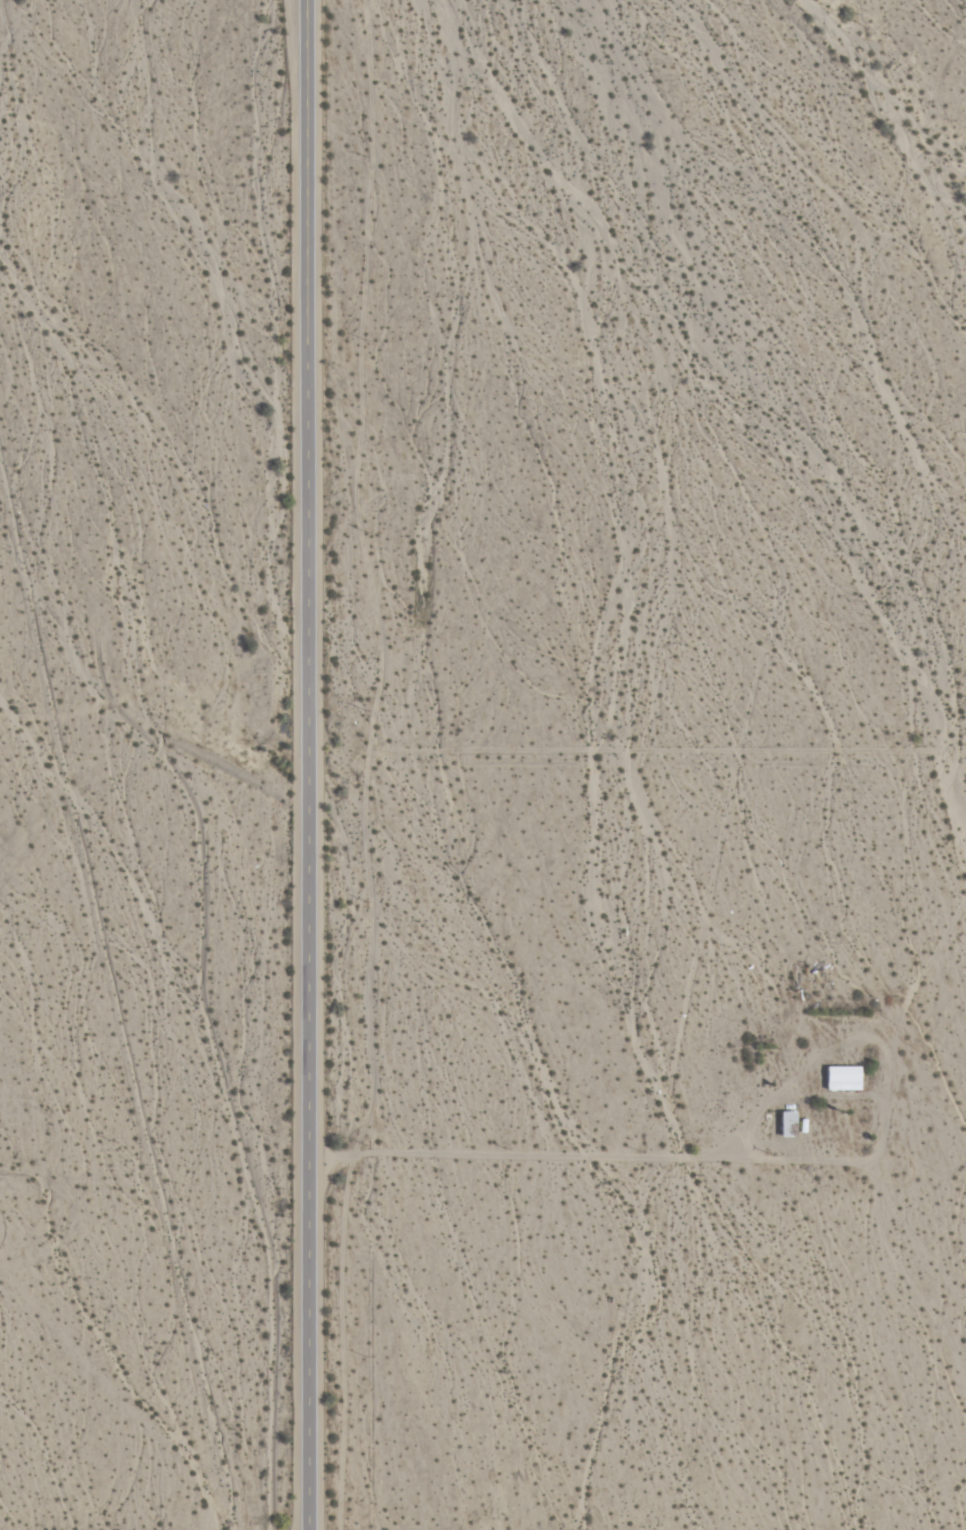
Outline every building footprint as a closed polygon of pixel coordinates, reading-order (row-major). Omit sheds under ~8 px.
[(827,1066),(827,1091),(861,1091),(861,1066),(827,1066)] [(798,1137),(798,1111),(781,1111),(781,1137),(798,1137)]
